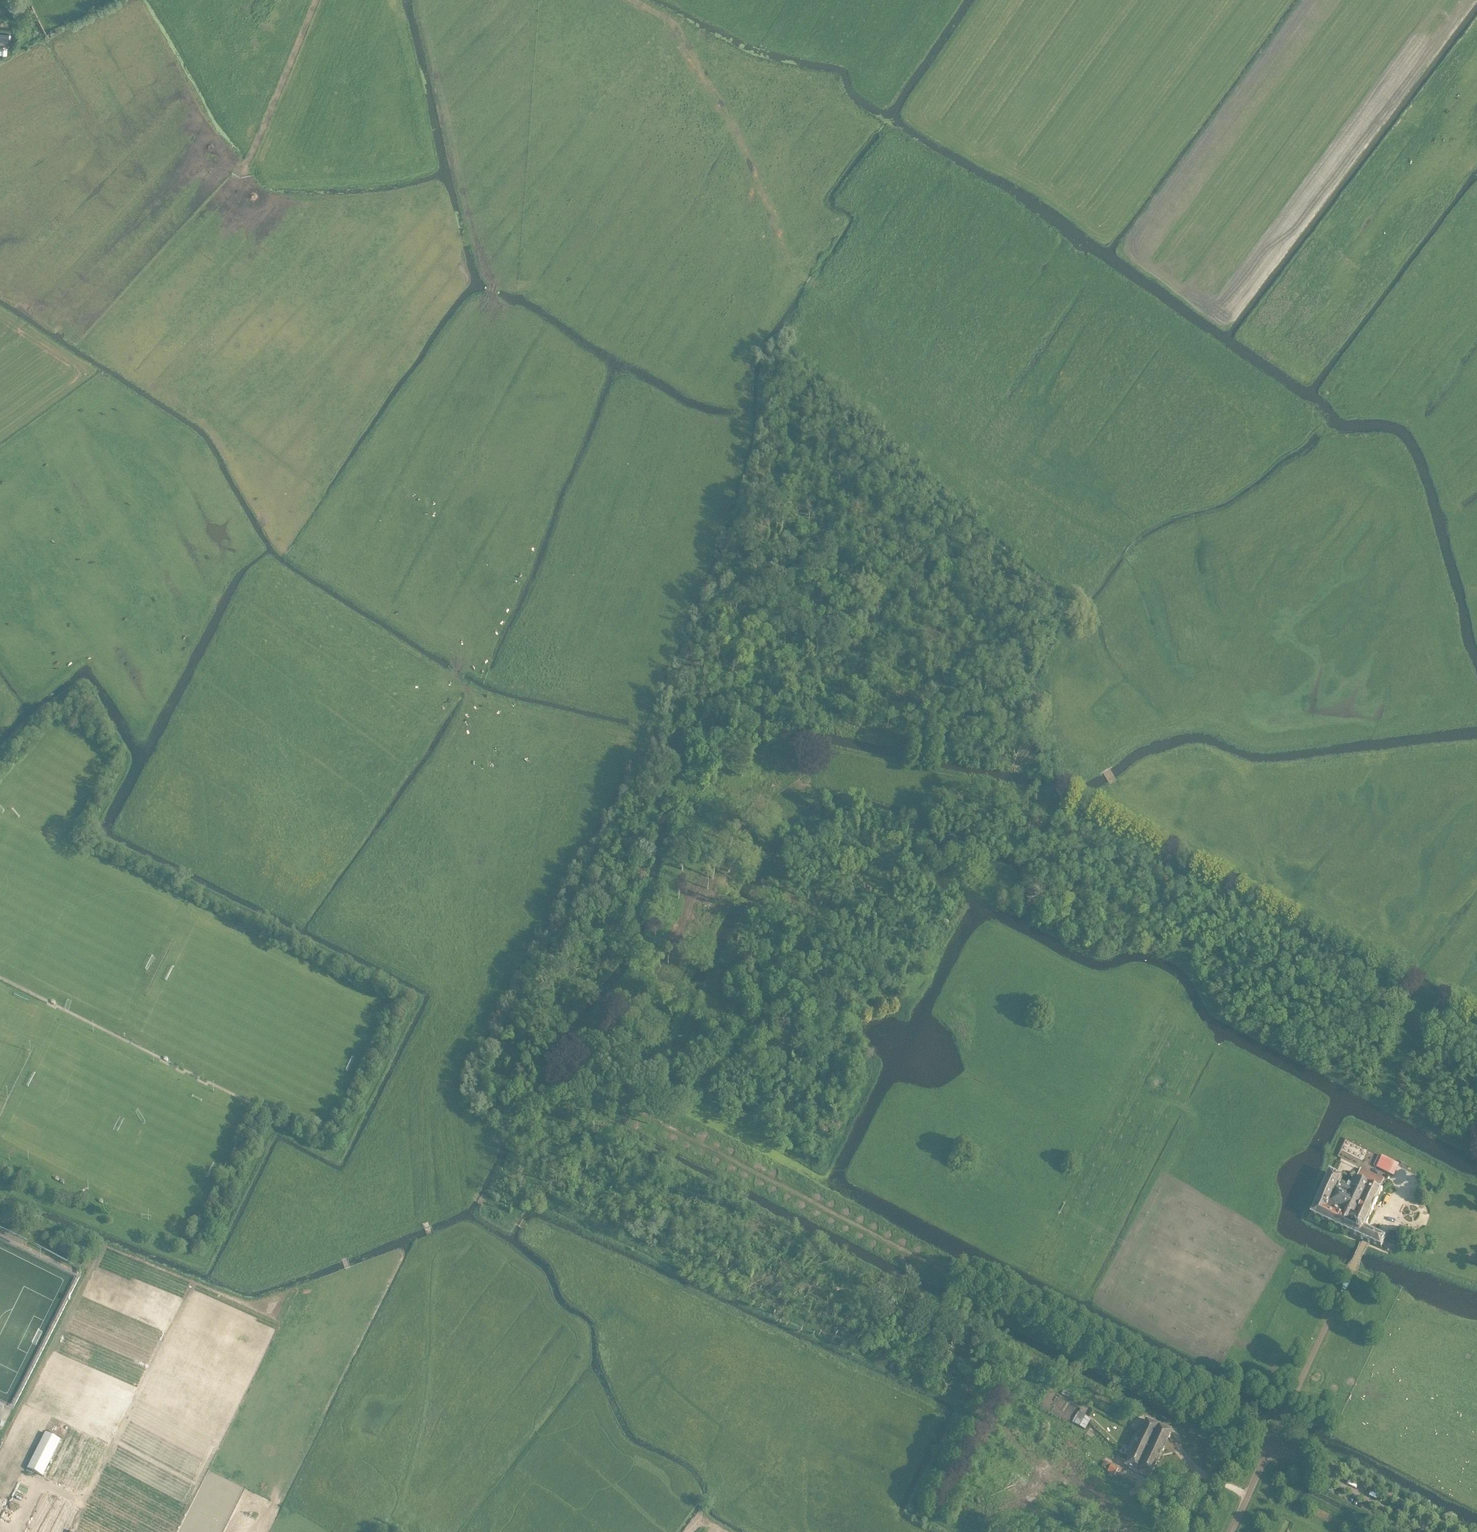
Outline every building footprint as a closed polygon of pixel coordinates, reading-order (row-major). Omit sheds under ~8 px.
[(8,42),(8,35),(0,34),(0,41),(8,42)] [(1382,1155),(1378,1167),(1395,1173),(1399,1161),(1382,1155)] [(1367,1242),(1382,1249),(1386,1238),(1372,1231),(1366,1229),(1369,1222),(1368,1222),(1381,1191),(1382,1192),(1384,1189),(1380,1188),(1384,1178),(1361,1168),(1356,1180),(1354,1179),(1350,1186),(1348,1185),(1347,1187),(1341,1184),(1344,1178),(1330,1172),(1311,1216),(1326,1224),(1349,1235),(1367,1242)] [(1084,1428),(1089,1419),(1090,1418),(1079,1412),(1073,1422),(1084,1428)] [(1149,1477),(1171,1431),(1145,1418),(1128,1455),(1122,1452),(1120,1458),(1126,1460),(1123,1465),(1149,1477)] [(45,1431),(28,1468),(44,1475),(61,1438),(45,1431)] [(1114,1474),(1118,1468),(1111,1464),(1107,1470),(1114,1474)]
